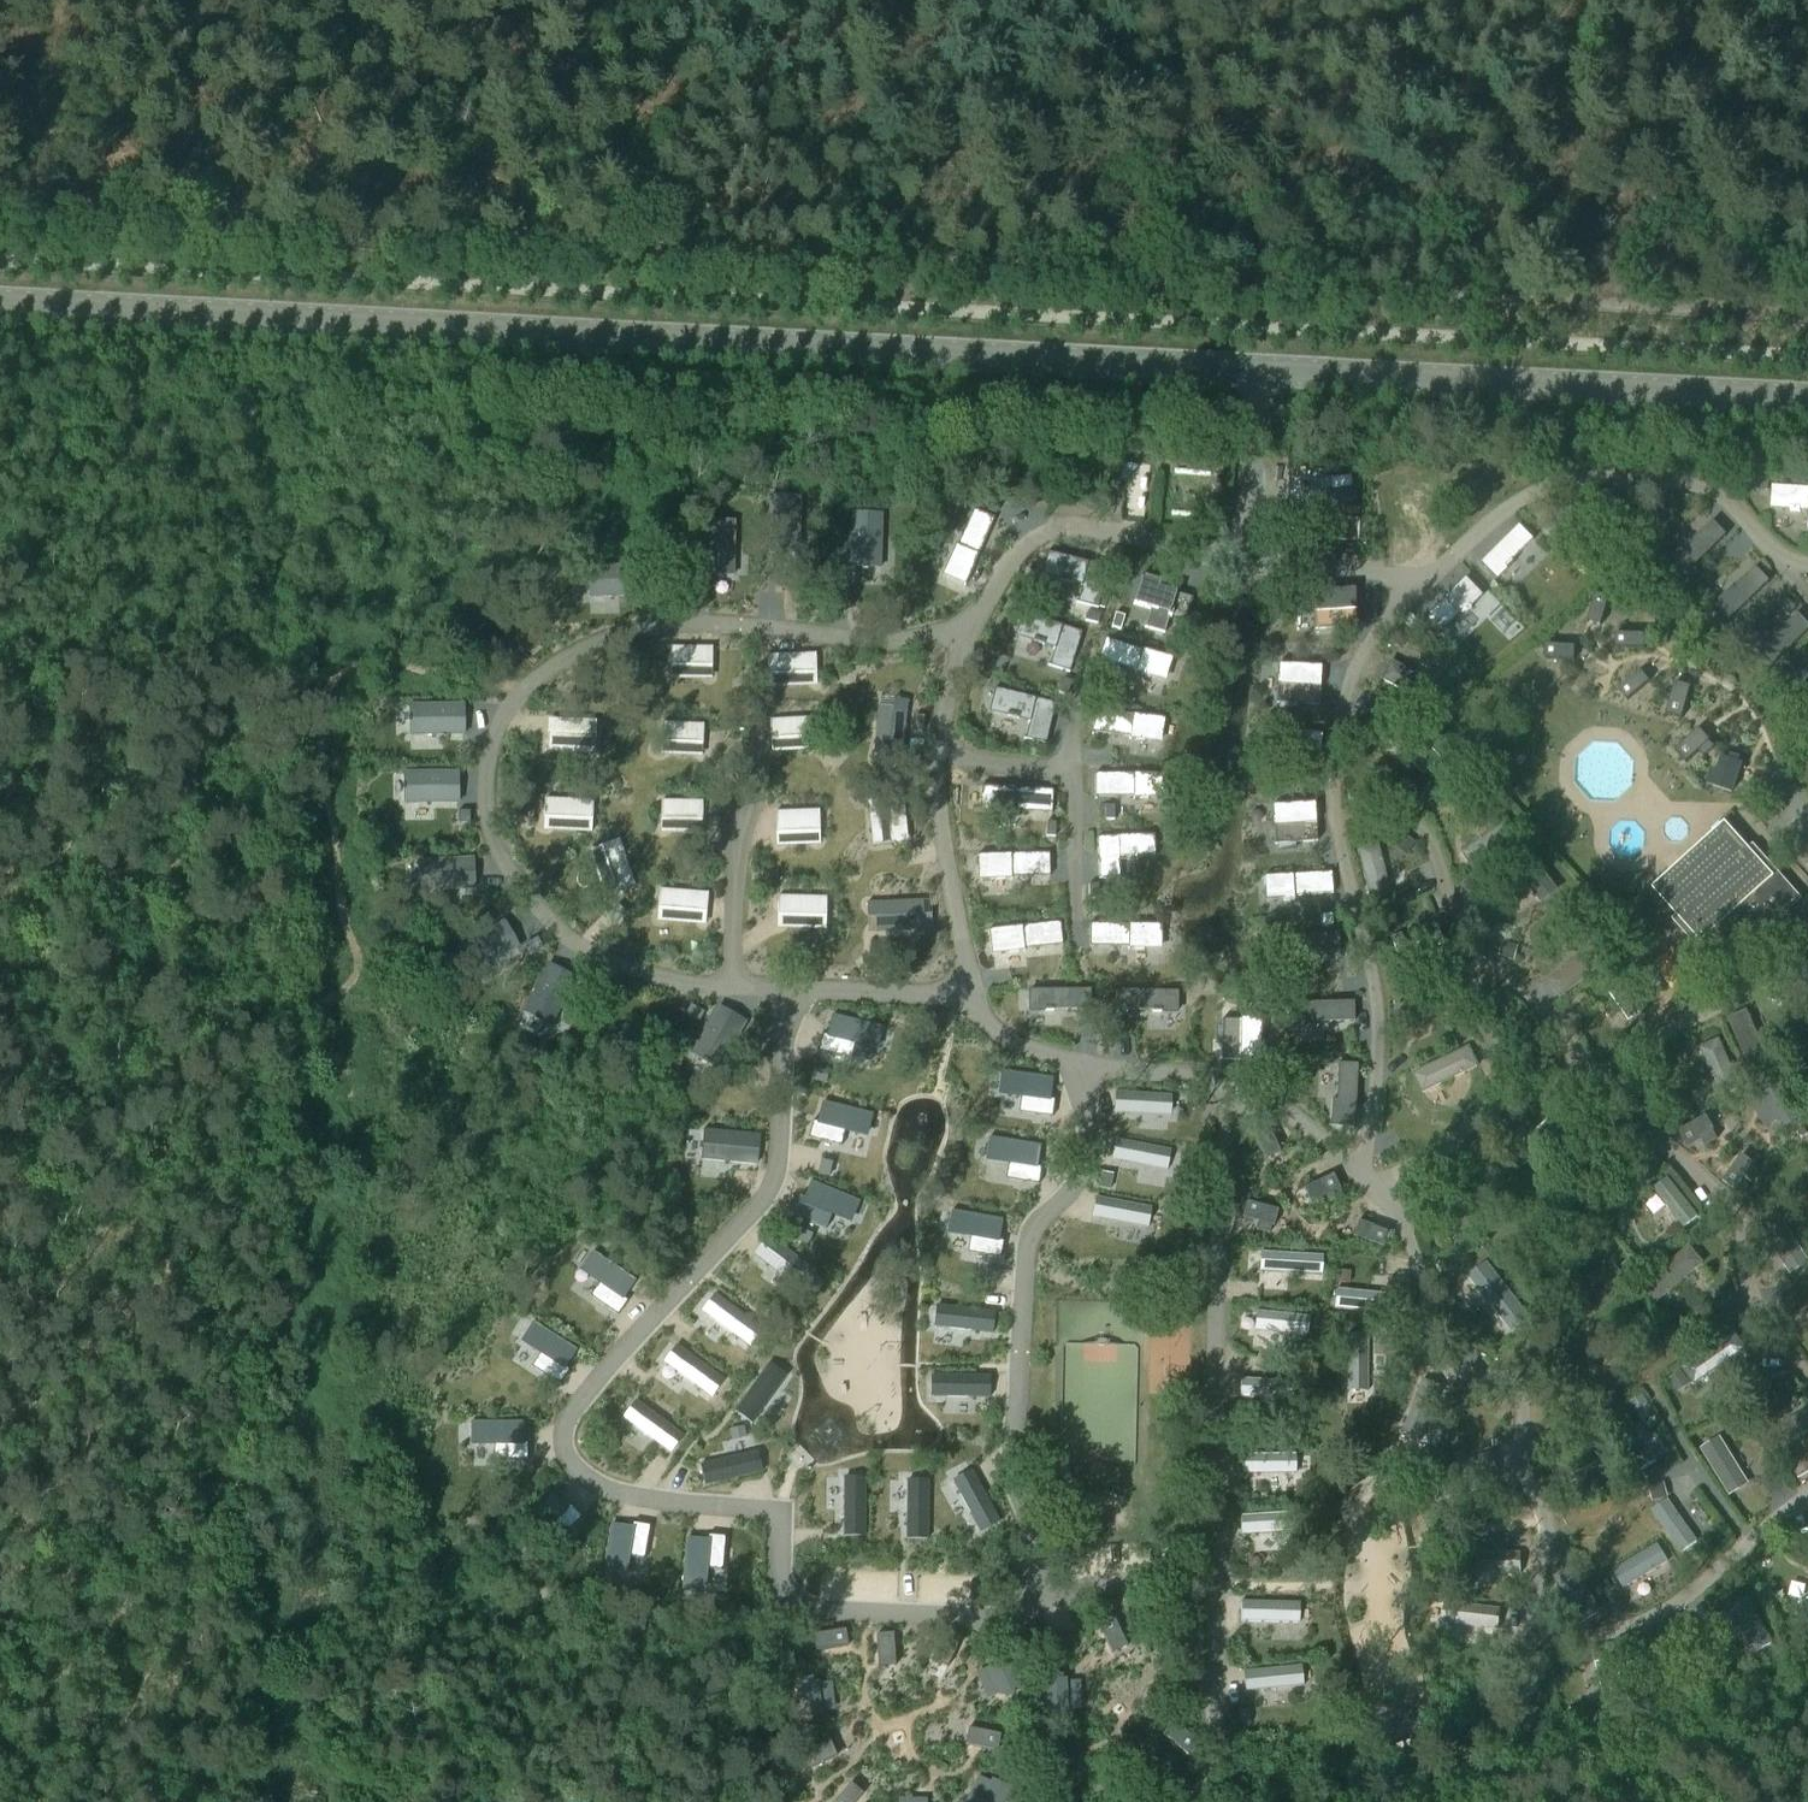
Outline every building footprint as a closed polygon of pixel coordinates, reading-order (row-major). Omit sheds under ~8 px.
[(1772,507),(1791,509),(1801,510),(1801,509),(1807,510),(1807,487),(1773,485),(1772,507)] [(1647,493),(1637,495),(1640,509),(1650,507),(1647,493)] [(992,498),(987,511),(995,515),(1000,502),(992,498)] [(973,511),(945,576),(966,584),(993,520),(973,511)] [(851,515),(849,569),(880,569),(881,515),(851,515)] [(703,522),(702,576),(733,576),(734,523),(703,522)] [(1713,522),(1674,560),(1687,574),(1727,536),(1713,522)] [(1521,526),(1483,564),(1498,579),(1514,562),(1513,561),(1534,540),(1521,526)] [(1051,554),(1046,574),(1061,578),(1060,581),(1071,584),(1072,581),(1084,584),(1079,604),(1098,609),(1108,568),(1051,554)] [(670,561),(654,562),(654,573),(670,573),(670,561)] [(642,566),(588,568),(589,598),(643,597),(642,566)] [(1756,568),(1717,607),(1730,621),(1770,582),(1756,568)] [(1141,578),(1132,604),(1151,609),(1145,627),(1164,632),(1169,615),(1185,620),(1192,599),(1157,589),(1159,583),(1141,578)] [(1466,580),(1423,621),(1437,636),(1460,614),(1461,615),(1465,611),(1467,614),(1473,608),(1471,606),(1481,596),(1466,580)] [(1308,604),(1312,605),(1311,625),(1353,627),(1356,588),(1314,586),(1312,600),(1308,599),(1308,604)] [(1596,595),(1588,622),(1601,626),(1609,599),(1596,595)] [(1786,599),(1779,606),(1789,616),(1796,609),(1786,599)] [(1084,621),(1098,625),(1101,616),(1087,612),(1084,621)] [(1411,613),(1403,621),(1410,629),(1419,621),(1411,613)] [(1115,614),(1111,628),(1120,631),(1124,617),(1115,614)] [(1759,653),(1773,667),(1807,632),(1807,624),(1798,614),(1759,653)] [(1026,616),(1019,636),(1034,641),(1034,644),(1044,647),(1045,644),(1057,647),(1051,668),(1069,673),(1082,633),(1026,616)] [(1400,628),(1389,639),(1399,648),(1409,638),(1400,628)] [(1616,634),(1615,648),(1645,649),(1645,635),(1616,634)] [(1546,646),(1545,659),(1574,661),(1575,647),(1546,646)] [(1273,666),(1278,666),(1277,686),(1319,689),(1322,650),(1279,647),(1278,661),(1273,661),(1273,666)] [(670,648),(670,666),(711,667),(711,649),(670,648)] [(815,655),(767,656),(767,675),(816,673),(815,655)] [(1640,671),(1618,690),(1627,701),(1649,682),(1640,671)] [(652,693),(674,702),(682,681),(660,672),(652,693)] [(1675,683),(1666,714),(1682,719),(1691,688),(1675,683)] [(1797,696),(1807,707),(1807,686),(1797,696)] [(998,691),(993,711),(1008,715),(1007,718),(1018,721),(1019,718),(1031,721),(1026,741),(1045,746),(1055,705),(998,691)] [(463,705),(409,705),(409,736),(463,735),(463,705)] [(877,706),(873,745),(888,746),(887,755),(902,756),(905,715),(891,714),(892,707),(877,706)] [(1312,712),(1312,724),(1324,725),(1325,712),(1312,712)] [(914,716),(913,730),(923,731),(924,717),(914,716)] [(810,720),(769,722),(770,740),(811,738),(810,720)] [(661,724),(660,743),(702,744),(703,726),(661,724)] [(1699,729),(1675,752),(1686,764),(1698,752),(1704,758),(1714,748),(1709,742),(1710,741),(1699,729)] [(547,734),(546,752),(594,754),(595,736),(547,734)] [(649,771),(672,769),(671,749),(648,750),(649,771)] [(1710,769),(1706,781),(1713,783),(1712,786),(1732,793),(1738,775),(1740,776),(1743,767),(1741,766),(1742,764),(1738,763),(1740,758),(1729,755),(1728,759),(1722,757),(1717,771),(1710,769)] [(1414,771),(1403,781),(1414,793),(1425,782),(1414,771)] [(457,773),(403,773),(403,804),(457,803),(457,773)] [(1451,781),(1449,794),(1466,797),(1469,785),(1451,781)] [(544,800),(544,818),(592,820),(592,801),(544,800)] [(660,802),(660,820),(702,821),(702,803),(660,802)] [(889,802),(868,804),(872,847),(893,845),(889,802)] [(1114,806),(1105,806),(1105,820),(1114,820),(1114,806)] [(469,811),(457,812),(457,824),(469,824),(469,811)] [(818,812),(775,813),(775,834),(819,833),(818,812)] [(1725,820),(1652,886),(1678,915),(1673,919),(1697,946),(1721,925),(1745,951),(1799,902),(1725,820)] [(1046,823),(1045,837),(1055,837),(1056,823),(1046,823)] [(1403,835),(1393,848),(1406,857),(1415,844),(1403,835)] [(619,841),(602,847),(617,892),(634,886),(619,841)] [(1048,854),(979,856),(980,879),(1049,877),(1048,854)] [(471,860),(417,863),(419,893),(472,890),(471,860)] [(659,891),(658,909),(706,912),(707,894),(659,891)] [(778,897),(777,915),(825,916),(826,898),(778,897)] [(883,916),(875,917),(875,931),(917,929),(916,915),(922,915),(922,900),(883,901),(883,916)] [(617,906),(606,917),(615,925),(626,914),(617,906)] [(1059,922),(988,931),(991,954),(1062,946),(1059,922)] [(503,923),(457,949),(472,976),(518,949),(503,923)] [(1399,936),(1390,939),(1396,952),(1404,948),(1399,936)] [(542,949),(536,939),(524,946),(529,956),(542,949)] [(1503,943),(1499,958),(1514,962),(1518,947),(1503,943)] [(548,966),(524,1014),(551,1027),(575,980),(548,966)] [(1801,1002),(1807,998),(1807,991),(1804,982),(1793,988),(1801,1002)] [(1029,991),(1029,1008),(1089,1008),(1089,991),(1029,991)] [(1116,991),(1116,1009),(1176,1010),(1177,993),(1116,991)] [(1353,1002),(1290,1004),(1291,1026),(1317,1025),(1317,1022),(1354,1021),(1353,1002)] [(691,1007),(686,1016),(698,1023),(703,1013),(691,1007)] [(717,1007),(690,1054),(717,1070),(745,1023),(717,1007)] [(822,1035),(818,1053),(850,1060),(854,1047),(876,1052),(882,1029),(831,1017),(826,1036),(822,1035)] [(1465,1023),(1451,1029),(1457,1043),(1472,1036),(1465,1023)] [(1793,1069),(1799,1083),(1807,1079),(1807,1071),(1805,1063),(1793,1069)] [(1333,1101),(1332,1127),(1354,1129),(1357,1065),(1338,1064),(1336,1101),(1333,1101)] [(812,1072),(810,1081),(826,1085),(828,1075),(812,1072)] [(1000,1073),(997,1096),(1020,1099),(1018,1114),(1051,1118),(1054,1101),(1050,1100),(1052,1080),(1000,1073)] [(1781,1083),(1762,1095),(1762,1096),(1778,1121),(1780,1120),(1785,1128),(1796,1121),(1792,1113),(1797,1110),(1788,1096),(1795,1092),(1788,1080),(1781,1084),(1781,1083)] [(1115,1093),(1114,1114),(1170,1117),(1171,1096),(1115,1093)] [(812,1122),(807,1139),(840,1147),(843,1133),(866,1139),(872,1116),(821,1103),(816,1123),(812,1122)] [(1689,1104),(1676,1112),(1682,1121),(1694,1113),(1689,1104)] [(1706,1116),(1678,1133),(1686,1146),(1700,1138),(1705,1146),(1717,1138),(1713,1131),(1714,1130),(1706,1116)] [(704,1130),(701,1160),(755,1166),(758,1135),(704,1130)] [(988,1139),(984,1162),(1007,1166),(1005,1180),(1038,1185),(1041,1168),(1037,1167),(1040,1147),(988,1139)] [(1115,1140),(1111,1160),(1166,1171),(1170,1151),(1115,1140)] [(1742,1155),(1722,1181),(1735,1191),(1745,1178),(1751,1182),(1759,1171),(1753,1167),(1755,1165),(1742,1155)] [(821,1161),(817,1176),(826,1179),(830,1163),(821,1161)] [(1101,1173),(1098,1189),(1109,1191),(1112,1175),(1101,1173)] [(798,1198),(790,1217),(824,1231),(830,1217),(850,1225),(859,1203),(810,1183),(803,1200),(798,1198)] [(1096,1198),(1092,1218),(1147,1229),(1151,1208),(1096,1198)] [(1246,1204),(1242,1220),(1257,1224),(1255,1232),(1269,1236),(1271,1228),(1274,1229),(1278,1213),(1246,1204)] [(950,1212),(946,1235),(969,1239),(967,1254),(999,1259),(1003,1242),(999,1241),(1002,1221),(950,1212)] [(797,1232),(793,1241),(807,1247),(811,1238),(797,1232)] [(767,1239),(754,1257),(800,1292),(813,1274),(767,1239)] [(1659,1244),(1648,1255),(1656,1263),(1666,1252),(1659,1244)] [(591,1252),(578,1272),(597,1285),(589,1296),(617,1315),(627,1301),(624,1298),(635,1281),(591,1252)] [(1631,1260),(1623,1266),(1633,1280),(1641,1273),(1631,1260)] [(1338,1272),(1337,1283),(1349,1284),(1350,1273),(1338,1272)] [(715,1295),(702,1312),(748,1347),(761,1330),(715,1295)] [(935,1306),(933,1328),(992,1335),(994,1313),(935,1306)] [(1723,1313),(1712,1320),(1719,1332),(1730,1325),(1723,1313)] [(532,1323),(519,1342),(538,1355),(531,1367),(559,1386),(568,1371),(565,1369),(576,1352),(532,1323)] [(1347,1335),(1347,1391),(1368,1391),(1368,1335),(1347,1335)] [(677,1346),(664,1363),(711,1398),(723,1381),(677,1346)] [(768,1364),(734,1411),(751,1424),(785,1377),(768,1364)] [(1681,1371),(1669,1380),(1676,1390),(1688,1381),(1681,1371)] [(930,1377),(929,1399),(989,1399),(990,1377),(930,1377)] [(1424,1379),(1402,1431),(1421,1439),(1443,1387),(1424,1379)] [(1642,1395),(1630,1403),(1636,1411),(1647,1403),(1642,1395)] [(1759,1397),(1749,1402),(1756,1416),(1766,1410),(1759,1397)] [(637,1403),(624,1419),(670,1454),(683,1437),(637,1403)] [(470,1423),(470,1447),(494,1447),(494,1461),(527,1462),(527,1444),(523,1444),(523,1424),(470,1423)] [(743,1429),(729,1432),(731,1441),(745,1438),(743,1429)] [(1492,1452),(1439,1473),(1446,1492),(1499,1472),(1492,1452)] [(756,1453),(700,1466),(705,1487),(761,1474),(756,1453)] [(971,1473),(953,1482),(980,1533),(998,1523),(971,1473)] [(844,1479),(843,1537),(863,1537),(864,1479),(844,1479)] [(907,1482),(906,1540),(927,1540),(927,1482),(907,1482)] [(1661,1484),(1648,1487),(1652,1501),(1664,1497),(1661,1484)] [(551,1495),(515,1533),(532,1549),(548,1532),(558,1542),(582,1518),(569,1506),(566,1509),(551,1495)] [(611,1526),(603,1577),(626,1581),(630,1558),(644,1560),(649,1527),(632,1525),(631,1529),(611,1526)] [(687,1539),(682,1591),(706,1594),(708,1570),(722,1572),(725,1538),(707,1537),(707,1541),(687,1539)] [(1465,1553),(1465,1573),(1522,1574),(1522,1553),(1465,1553)] [(1603,1576),(1592,1583),(1600,1596),(1611,1589),(1603,1576)] [(1113,1618),(1098,1625),(1112,1655),(1127,1648),(1113,1618)] [(845,1631),(812,1636),(815,1652),(847,1647),(845,1631)] [(945,1633),(932,1662),(947,1669),(960,1640),(945,1633)] [(893,1634),(876,1636),(878,1668),(895,1667),(893,1634)] [(1007,1661),(987,1669),(988,1670),(998,1697),(1000,1701),(1020,1693),(1007,1661)] [(817,1683),(796,1685),(799,1719),(820,1717),(820,1712),(817,1684),(817,1683)] [(1066,1683),(1045,1684),(1046,1718),(1067,1717),(1067,1713),(1066,1684),(1066,1683)] [(1572,1704),(1560,1714),(1570,1726),(1582,1715),(1572,1704)] [(1248,1711),(1238,1711),(1239,1726),(1249,1725),(1248,1711)] [(1172,1722),(1161,1735),(1187,1756),(1198,1744),(1172,1722)] [(968,1729),(964,1746),(997,1753),(1000,1736),(968,1729)] [(829,1742),(799,1756),(806,1771),(836,1757),(829,1742)] [(1143,1756),(1133,1768),(1157,1790),(1168,1777),(1155,1767),(1161,1760),(1150,1751),(1144,1757),(1143,1756)] [(1011,1790),(991,1781),(991,1783),(982,1801),(1005,1801),(1011,1790)] [(834,1801),(857,1801),(863,1795),(850,1784),(834,1801)]
